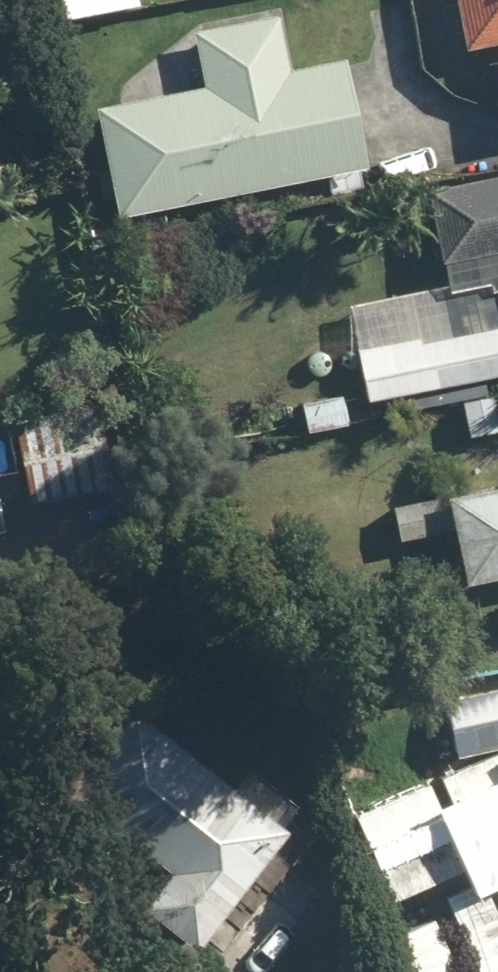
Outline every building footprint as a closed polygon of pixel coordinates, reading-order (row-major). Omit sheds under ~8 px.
[(126,0),(63,0),(66,17),(127,6),(126,0)] [(458,50),(494,44),(497,70),(497,0),(450,0),(458,50)] [(107,220),(358,167),(336,62),(282,73),(270,19),(189,36),(200,88),(85,112),(107,220)] [(422,191),(435,261),(497,249),(497,177),(422,191)] [(363,401),(497,375),(497,356),(493,331),(456,338),(450,306),(401,315),(406,345),(354,355),(363,401)] [(88,406),(21,421),(41,504),(108,488),(88,406)] [(452,585),(497,577),(497,491),(388,511),(393,543),(442,534),(452,585)] [(438,699),(448,755),(497,747),(497,689),(438,699)] [(127,911),(181,953),(274,833),(127,718),(64,799),(157,872),(127,911)] [(289,862),(202,971),(277,971),(335,898),(289,862)] [(442,895),(396,910),(416,971),(457,971),(466,969),(442,895)]
